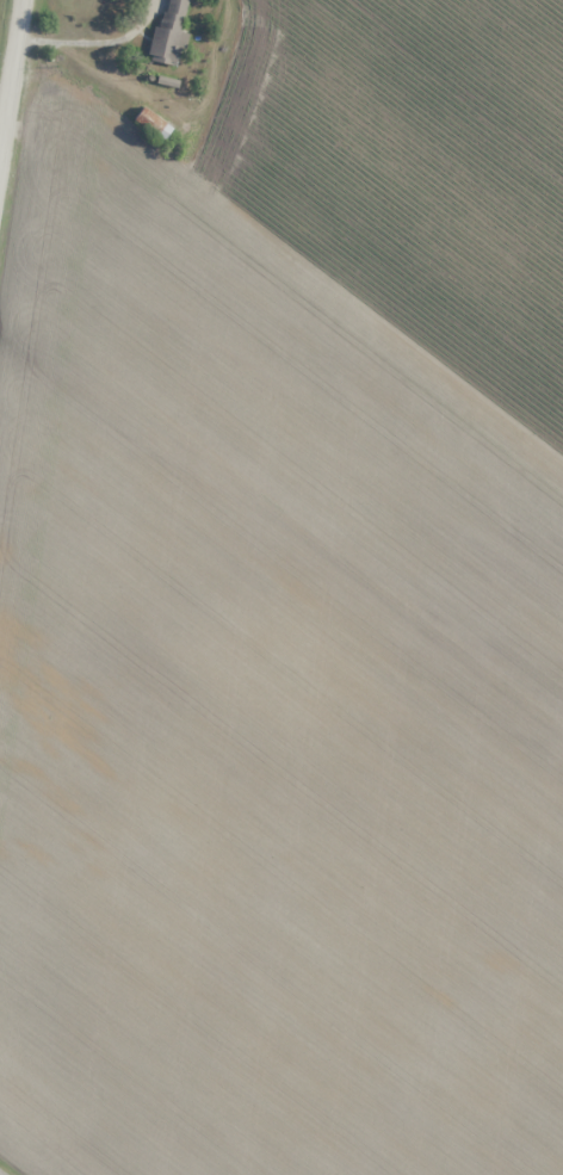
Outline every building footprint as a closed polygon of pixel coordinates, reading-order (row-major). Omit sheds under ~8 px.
[(189,0),(165,0),(152,61),(175,66),(189,0)] [(134,117),(161,141),(171,130),(144,106),(134,117)]
